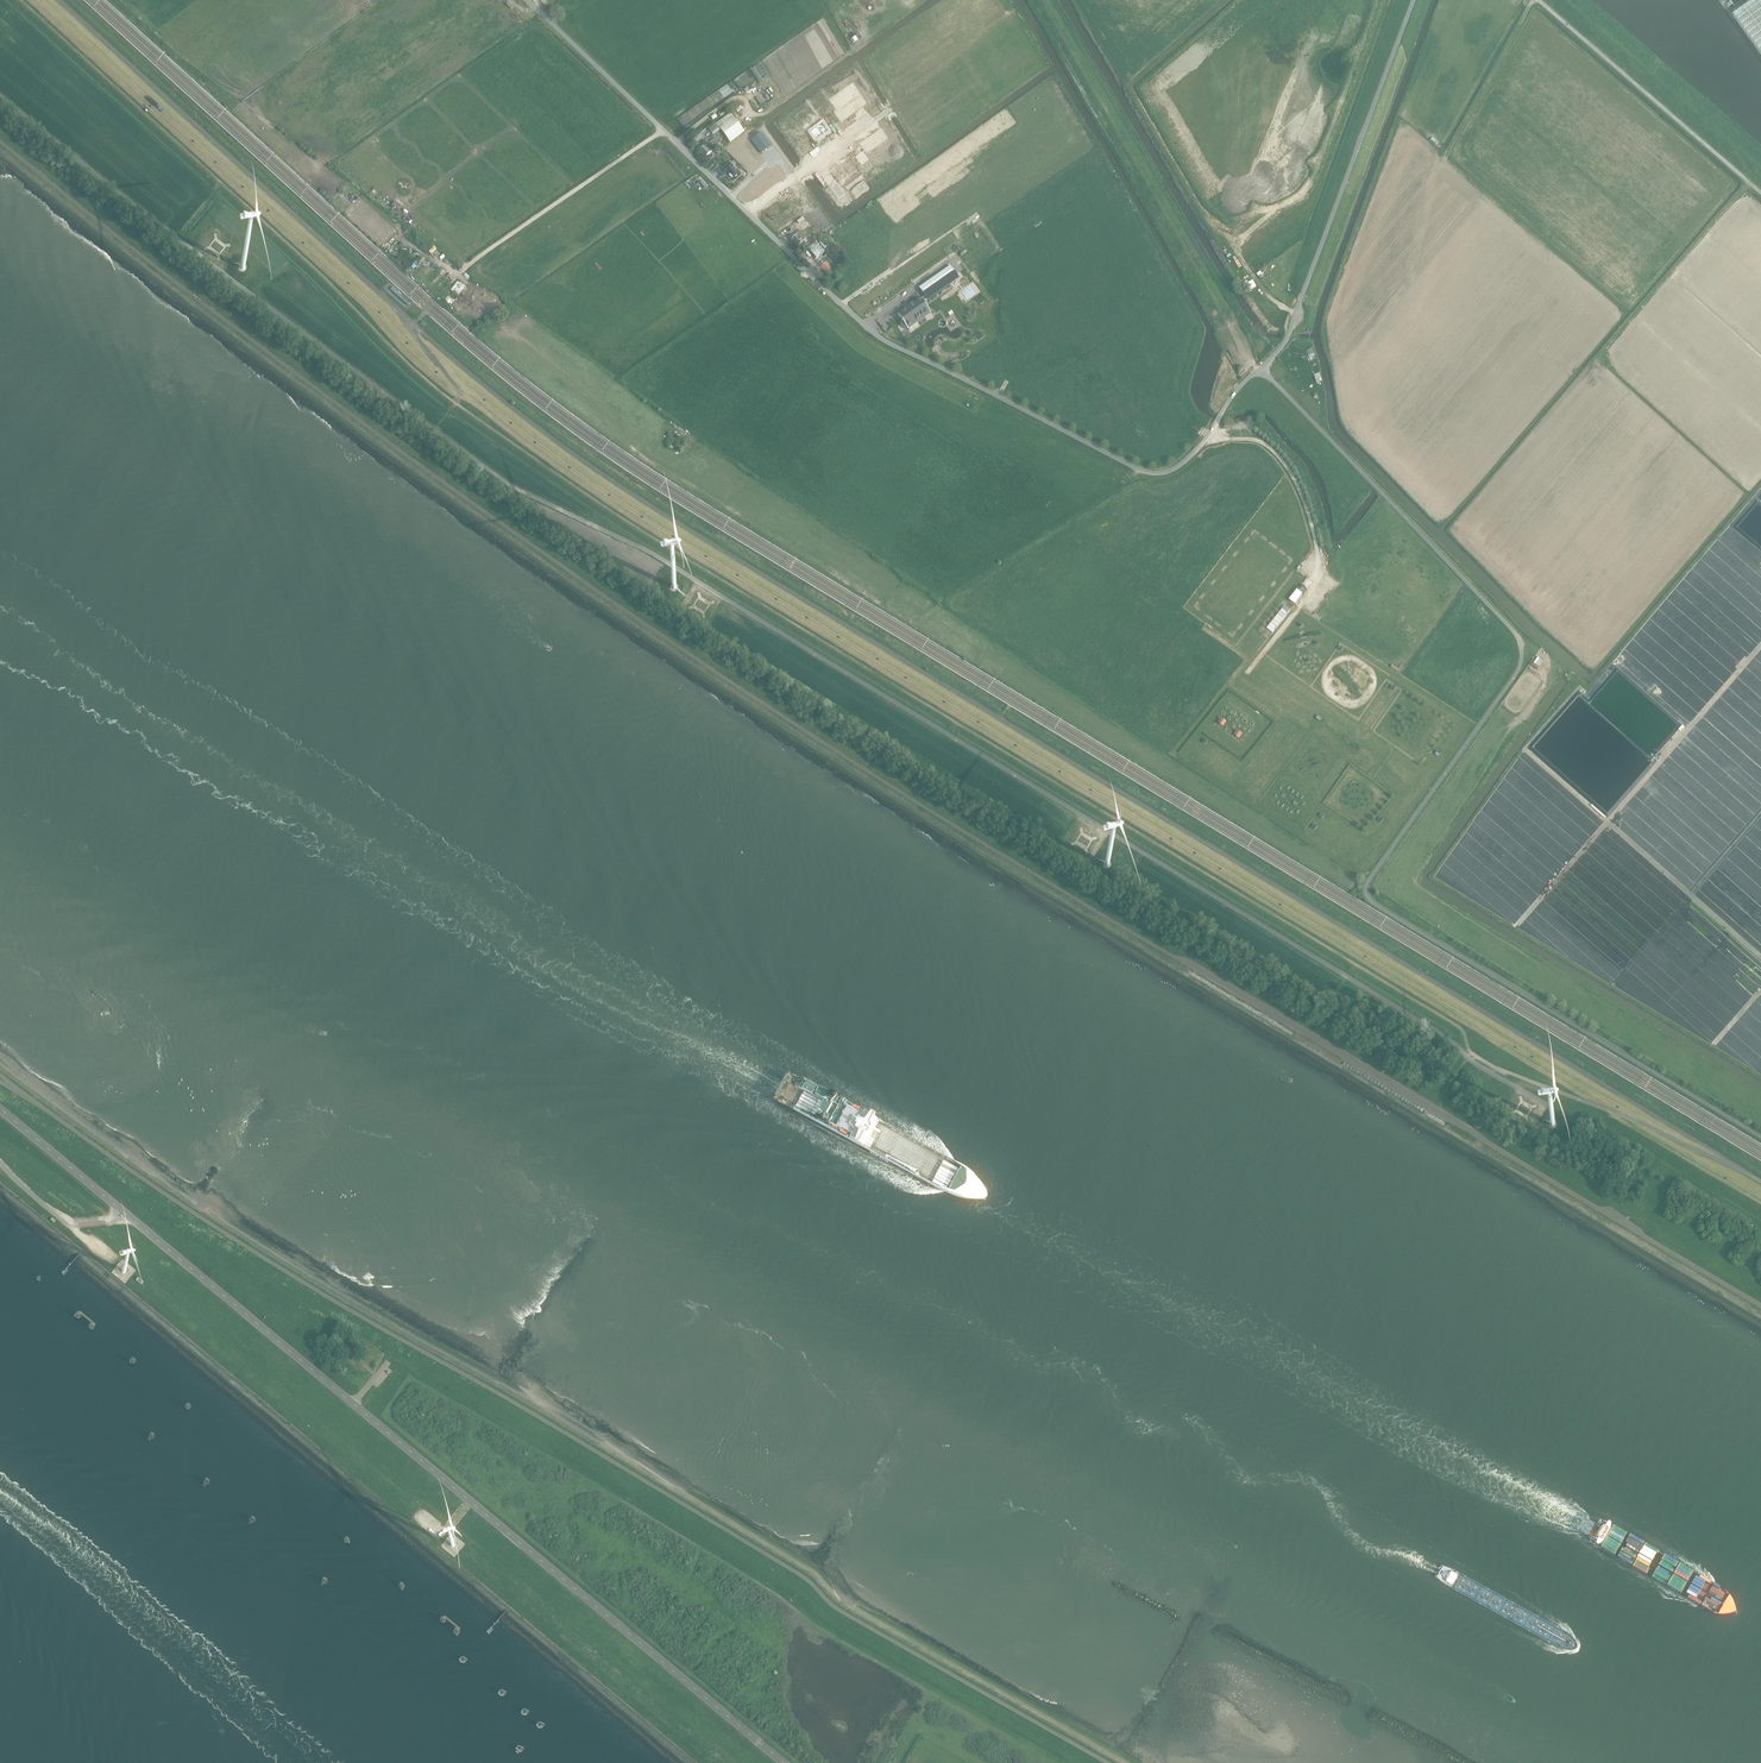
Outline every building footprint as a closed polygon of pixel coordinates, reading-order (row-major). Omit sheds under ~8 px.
[(1733,15),(1760,54),(1760,0),(1755,0),(1733,15)] [(853,84),(831,99),(835,105),(857,90),(853,84)] [(761,104),(770,97),(766,91),(756,98),(761,104)] [(860,95),(836,112),(842,120),(866,102),(860,95)] [(716,123),(719,127),(730,143),(745,132),(733,117),(730,113),(716,123)] [(789,120),(784,123),(792,134),(797,131),(789,120)] [(708,127),(712,133),(718,128),(715,123),(708,127)] [(823,123),(810,132),(816,141),(829,132),(823,123)] [(881,127),(859,143),(867,154),(889,138),(881,127)] [(761,133),(751,140),(761,154),(771,147),(761,133)] [(800,134),(795,138),(802,148),(807,144),(800,134)] [(714,149),(704,140),(700,144),(703,147),(699,151),(706,158),(714,149)] [(862,153),(857,157),(862,163),(867,160),(862,153)] [(839,166),(835,169),(839,174),(836,176),(842,185),(849,180),(846,175),(853,170),(847,162),(850,159),(839,167),(839,166)] [(741,174),(730,163),(720,172),(724,177),(726,175),(733,182),(741,174)] [(836,182),(830,187),(839,199),(845,194),(836,182)] [(395,201),(393,204),(399,209),(402,206),(395,201)] [(784,207),(770,216),(776,225),(785,219),(787,222),(794,218),(791,214),(790,215),(784,207)] [(803,216),(797,221),(802,229),(809,224),(803,216)] [(800,231),(792,240),(798,247),(807,238),(800,231)] [(828,233),(821,237),(828,247),(832,252),(838,247),(828,233)] [(821,237),(818,240),(825,249),(828,247),(821,237)] [(815,240),(806,248),(811,254),(820,246),(815,240)] [(820,246),(811,254),(816,259),(825,251),(820,246)] [(421,255),(417,262),(422,265),(426,257),(421,255)] [(829,259),(820,268),(828,275),(837,266),(829,259)] [(951,266),(919,288),(925,296),(921,299),(923,302),(959,278),(951,266)] [(1251,290),(1257,286),(1253,279),(1247,283),(1251,290)] [(458,296),(467,286),(459,280),(451,289),(458,296)] [(394,287),(391,290),(408,306),(411,303),(394,287)] [(446,297),(450,304),(454,302),(450,295),(446,297)] [(903,300),(907,304),(913,300),(909,295),(903,300)] [(906,309),(898,315),(903,323),(901,324),(905,329),(907,328),(908,329),(918,322),(916,320),(928,312),(925,308),(926,306),(923,302),(921,299),(914,304),(913,301),(906,306),(907,309),(906,309)] [(1312,349),(1307,350),(1309,359),(1315,357),(1312,349)] [(1320,373),(1314,375),(1316,383),(1322,381),(1320,373)] [(1298,589),(1290,599),(1295,603),(1303,593),(1298,589)] [(1268,628),(1274,633),(1291,610),(1285,605),(1268,628)] [(1538,656),(1532,665),(1538,669),(1544,661),(1538,656)] [(1224,726),(1227,721),(1222,717),(1218,722),(1224,726)] [(1238,729),(1234,735),(1240,738),(1243,733),(1238,729)] [(1452,1086),(1456,1080),(1450,1077),(1447,1083),(1452,1086)]
